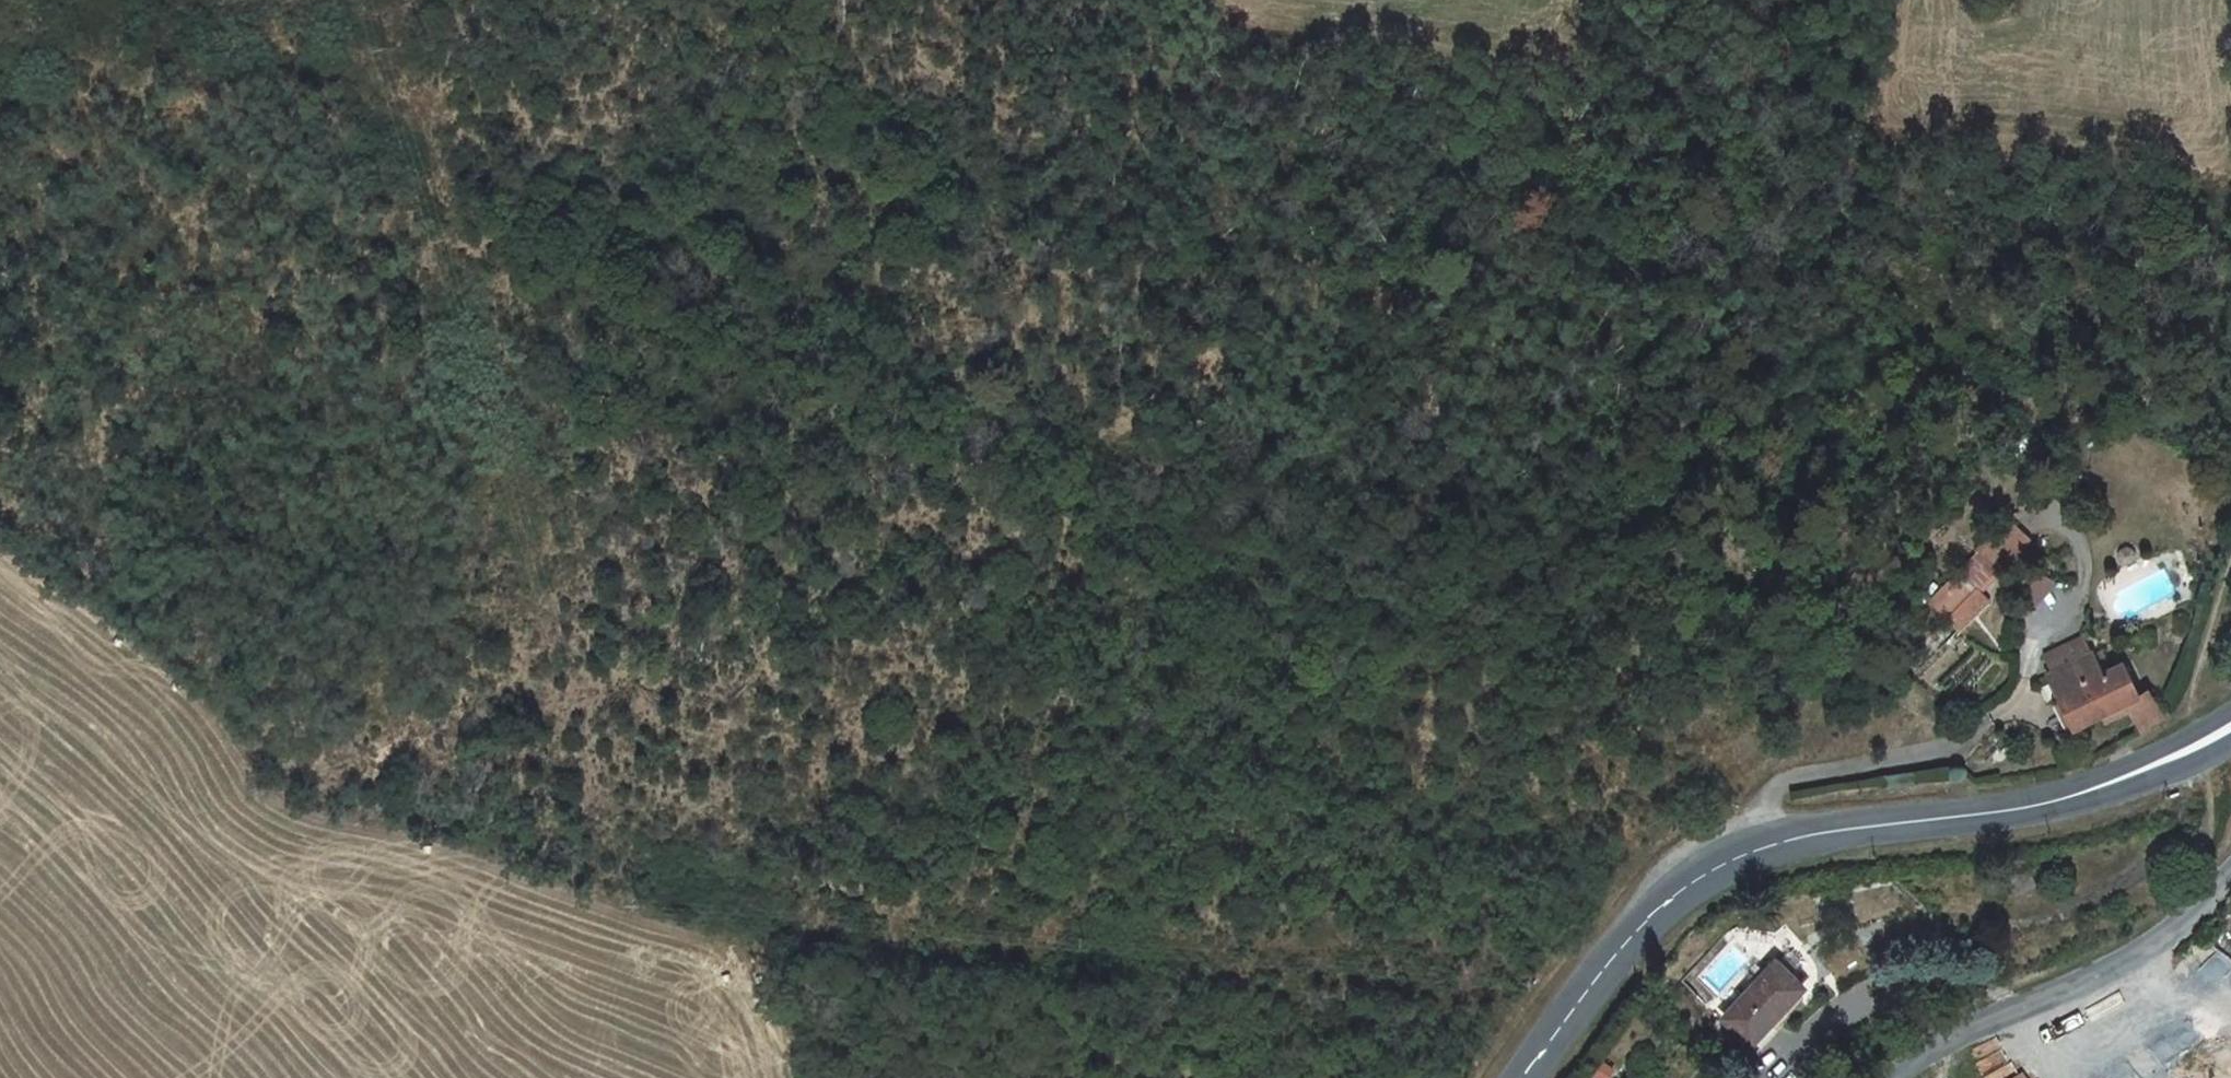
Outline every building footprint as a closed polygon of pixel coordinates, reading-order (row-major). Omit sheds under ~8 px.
[(1938,596),(1908,632),(1923,642),(1952,607),(1938,596)] [(2069,668),(2106,650),(2096,630),(2059,648),(2069,668)] [(2056,675),(2082,731),(2127,707),(2160,691),(2145,661),(2124,672),(2112,647),(2106,650),(2069,668),(2056,675)] [(2170,712),(2160,691),(2127,707),(2137,728),(2150,722),(2170,712)] [(1777,962),(1726,1018),(1753,1042),(1804,986),(1777,962)]
